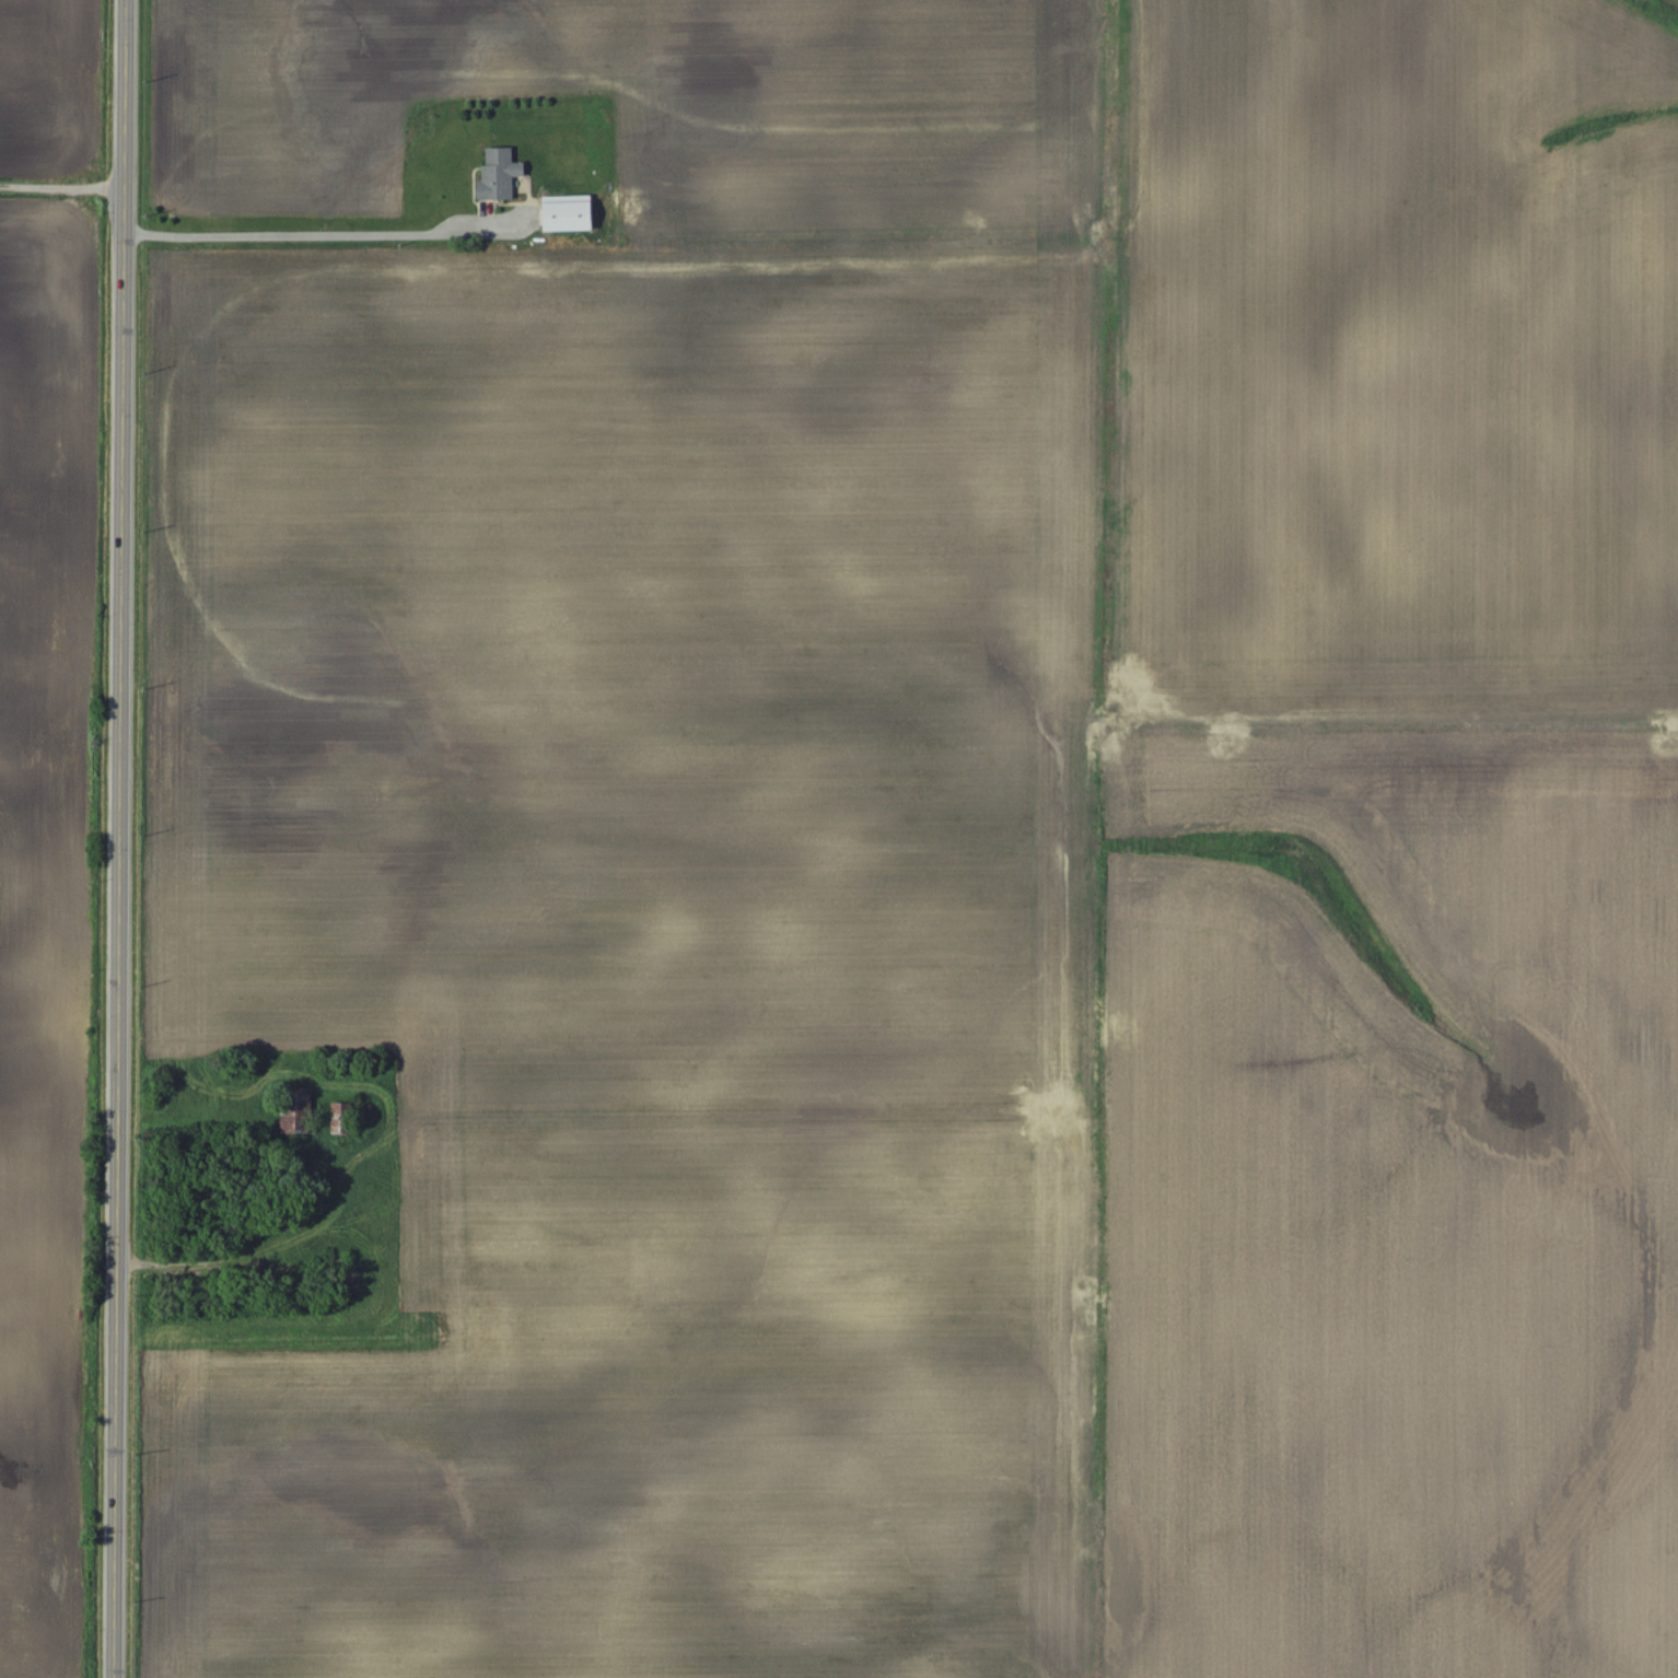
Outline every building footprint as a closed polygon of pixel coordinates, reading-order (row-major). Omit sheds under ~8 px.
[(516,201),(515,177),(528,177),(528,163),(515,164),(515,149),(489,149),(489,166),(485,167),(485,183),(480,183),(480,202),(516,201)] [(548,232),(597,231),(596,197),(547,198),(548,232)] [(336,1135),(346,1136),(347,1127),(352,1127),(353,1106),(337,1105),(336,1135)] [(284,1135),(314,1133),(314,1118),(283,1119),(284,1135)]
